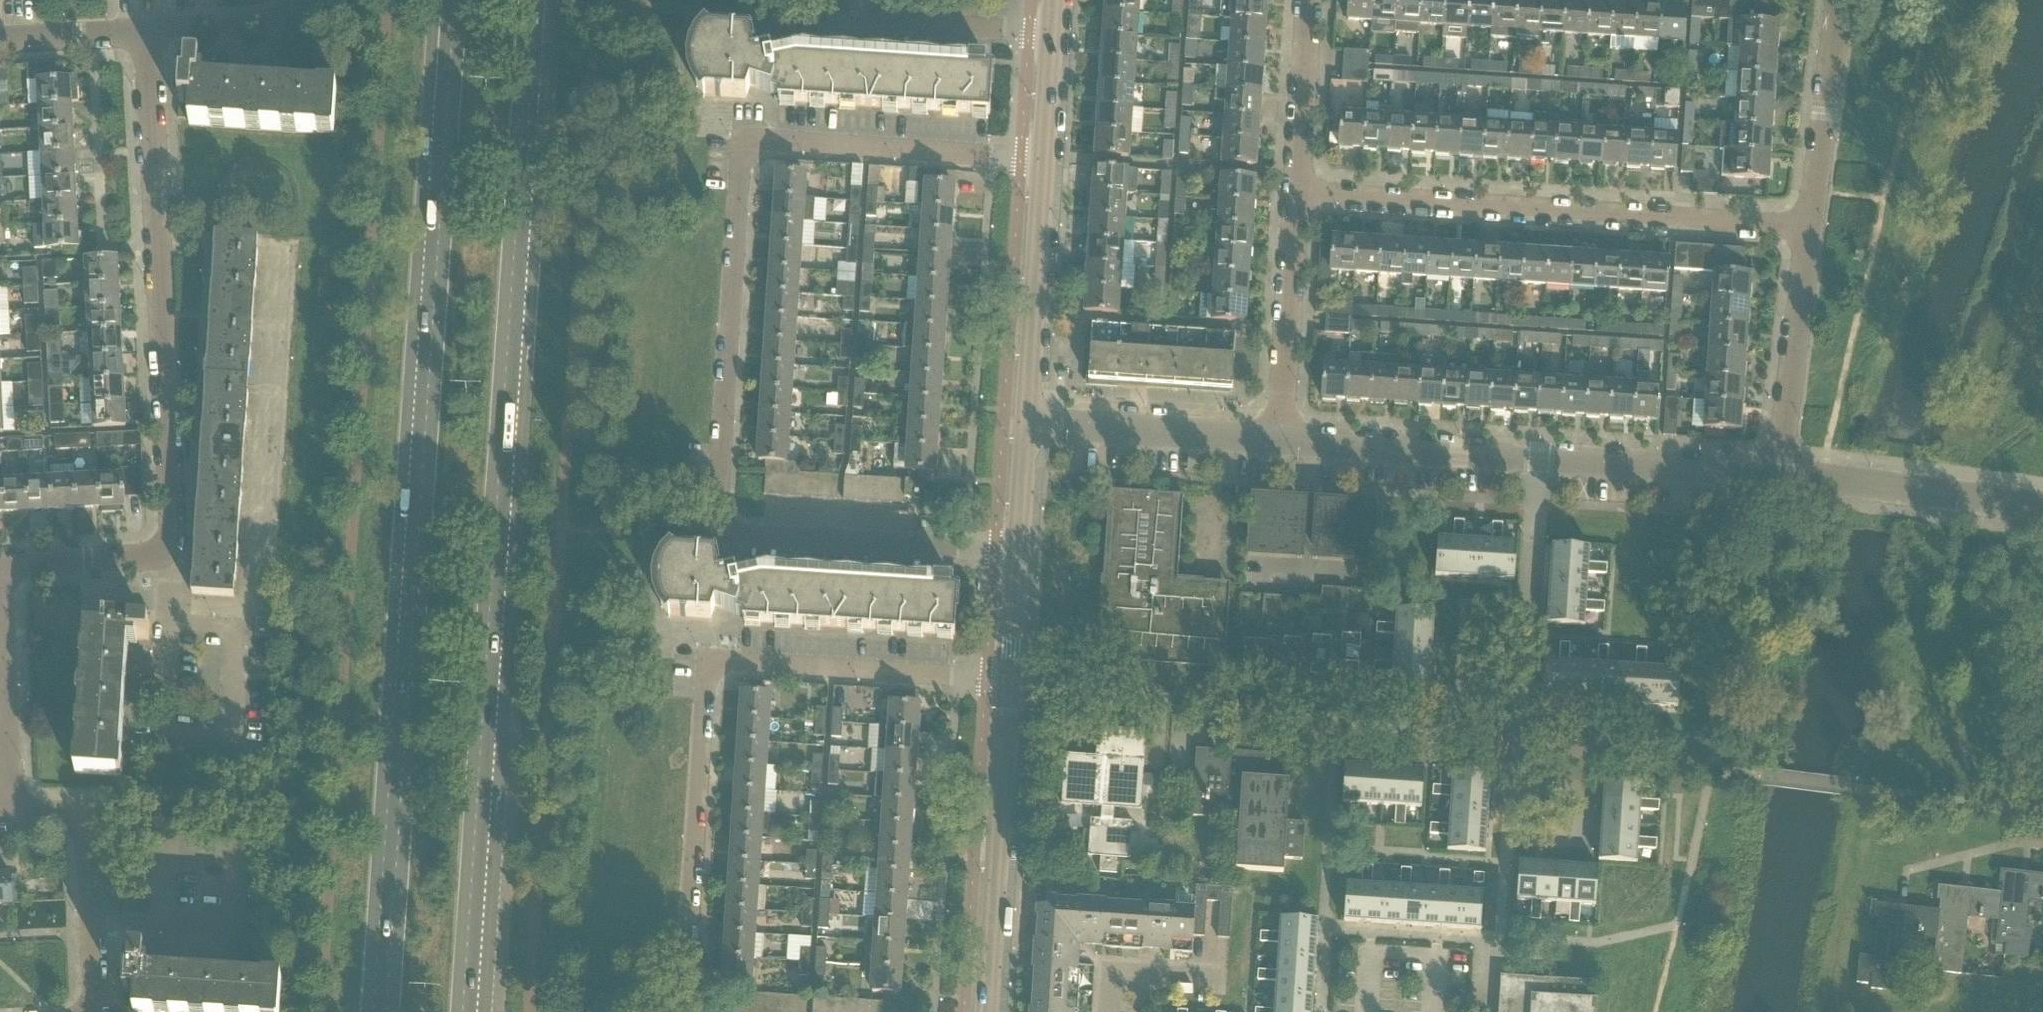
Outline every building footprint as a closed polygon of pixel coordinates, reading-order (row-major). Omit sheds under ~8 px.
[(1103,10),(1138,12),(1139,0),(1105,0),(1105,9),(1104,9),(1103,10)] [(1172,14),(1182,15),(1183,0),(1173,0),(1172,14)] [(1188,16),(1197,16),(1198,0),(1189,0),(1188,16)] [(1231,19),(1265,21),(1266,20),(1265,20),(1266,0),(1221,0),(1220,18),(1231,19)] [(1372,21),(1373,0),(1348,0),(1347,19),(1372,21)] [(1396,23),(1397,0),(1373,0),(1372,21),(1396,23)] [(1395,33),(1419,34),(1420,24),(1421,0),(1397,0),(1396,23),(1395,33)] [(1444,26),(1445,0),(1421,0),(1420,24),(1443,26),(1444,26)] [(1442,38),(1466,39),(1467,27),(1468,27),(1469,0),(1445,0),(1444,26),(1443,26),(1442,38)] [(1492,29),(1493,0),(1469,0),(1468,27),(1492,29)] [(1491,37),(1515,39),(1518,0),(1493,0),(1492,29),(1491,37)] [(1540,32),(1542,0),(1518,0),(1515,39),(1539,41),(1540,32)] [(1539,45),(1549,45),(1550,33),(1564,34),(1566,0),(1565,0),(1565,1),(1553,0),(1542,0),(1540,32),(1539,41),(1539,45)] [(1588,35),(1590,1),(1589,1),(1589,2),(1567,1),(1567,0),(1566,0),(1564,34),(1588,35)] [(1741,21),(1741,20),(1775,22),(1770,0),(1692,0),(1691,18),(1741,21)] [(1588,35),(1612,37),(1614,3),(1613,3),(1613,4),(1590,2),(1590,1),(1588,35)] [(1614,3),(1612,37),(1611,50),(1634,51),(1634,39),(1637,4),(1636,4),(1636,6),(1614,4),(1615,3),(1614,3)] [(1637,4),(1634,39),(1658,40),(1661,6),(1660,5),(1660,7),(1637,6),(1637,4)] [(1661,6),(1658,40),(1683,42),(1685,7),(1684,7),(1684,9),(1661,7),(1661,6)] [(1102,33),(1102,34),(1136,36),(1138,12),(1103,10),(1102,10),(1101,23),(1104,23),(1103,33),(1102,33)] [(1172,14),(1171,34),(1180,35),(1182,15),(1172,14)] [(1187,22),(1186,40),(1196,41),(1197,23),(1197,16),(1188,16),(1187,22)] [(1231,19),(1230,43),(1264,45),(1264,44),(1263,44),(1264,22),(1265,22),(1265,21),(1231,19)] [(1741,21),(1739,46),(1776,49),(1776,48),(1778,48),(1779,36),(1776,36),(1777,24),(1778,24),(1778,23),(1775,22),(1741,20),(1741,21)] [(1691,26),(1690,43),(1698,44),(1699,26),(1691,26)] [(751,37),(710,34),(708,32),(700,41),(694,52),(694,53),(692,64),(692,76),(696,87),(704,97),(706,96),(747,99),(747,97),(751,86),(779,96),(778,101),(990,115),(993,69),(986,69),(987,59),(1004,60),(968,57),(968,58),(963,57),(962,57),(943,58),(942,58),(923,55),(903,55),(883,52),(862,53),(843,49),(823,50),(803,47),(780,51),(779,48),(780,47),(758,45),(758,46),(760,46),(759,55),(753,57),(754,52),(751,38),(751,37)] [(1100,57),(1100,58),(1135,60),(1136,36),(1102,34),(1101,34),(1100,47),(1102,47),(1101,57),(1100,57)] [(1186,40),(1185,58),(1194,59),(1196,41),(1186,40)] [(1230,43),(1228,67),(1262,69),(1263,69),(1261,68),(1263,46),(1264,46),(1264,45),(1230,43)] [(1170,45),(1168,62),(1178,63),(1179,46),(1170,45)] [(1739,46),(1738,72),(1774,75),(1774,74),(1776,74),(1777,62),(1774,62),(1775,49),(1776,49),(1739,46)] [(1344,50),(1343,62),(1369,64),(1369,52),(1344,50)] [(1689,52),(1688,69),(1697,69),(1698,53),(1689,52)] [(1375,65),(1374,65),(1393,66),(1394,57),(1375,56),(1375,65)] [(1394,57),(1393,66),(1411,68),(1411,57),(1394,56),(1394,57)] [(1099,81),(1099,82),(1133,84),(1135,60),(1100,58),(1099,58),(1098,71),(1101,71),(1100,81),(1099,81)] [(1423,70),(1441,71),(1441,60),(1423,58),(1423,70)] [(1441,60),(1441,71),(1459,72),(1460,61),(1441,60)] [(190,119),(190,126),(334,135),(337,89),(336,89),(335,96),(204,87),(204,75),(200,74),(201,62),(186,61),(186,66),(177,65),(177,61),(175,61),(176,94),(178,94),(178,93),(180,93),(178,119),(190,119)] [(1168,62),(1167,81),(1177,82),(1178,63),(1168,62)] [(1470,73),(1489,74),(1490,63),(1471,62),(1470,73)] [(1490,63),(1489,74),(1506,75),(1507,64),(1490,63)] [(49,64),(26,65),(27,80),(28,105),(34,105),(40,104),(71,103),(78,102),(78,87),(70,87),(70,79),(50,80),(49,64)] [(1519,76),(1537,77),(1538,66),(1519,64),(1519,76)] [(1538,66),(1537,77),(1555,78),(1556,67),(1538,66)] [(1228,67),(1226,91),(1261,93),(1261,92),(1260,92),(1261,70),(1262,70),(1262,69),(1228,67)] [(1566,79),(1585,80),(1586,69),(1567,67),(1566,79)] [(1343,68),(1342,82),(1367,84),(1368,71),(1368,70),(1343,68)] [(1586,69),(1585,80),(1603,81),(1604,70),(1586,69)] [(1687,84),(1687,88),(1696,88),(1696,84),(1697,69),(1688,69),(1687,83),(1687,84)] [(1184,70),(1183,88),(1193,89),(1194,71),(1184,70)] [(1374,71),(1373,82),(1391,83),(1392,73),(1374,71)] [(1615,82),(1632,83),(1632,72),(1615,71),(1615,82)] [(1632,72),(1632,83),(1651,85),(1652,73),(1632,72)] [(1738,72),(1736,98),(1773,101),(1773,100),(1774,100),(1775,88),(1772,88),(1773,75),(1774,76),(1774,75),(1738,72)] [(1398,73),(1398,83),(1415,85),(1416,74),(1398,73)] [(1416,74),(1415,85),(1434,86),(1435,75),(1416,74)] [(1662,85),(1680,86),(1681,75),(1663,74),(1662,85)] [(1440,86),(1463,88),(1464,77),(1441,75),(1440,86)] [(1464,77),(1463,88),(1483,89),(1483,78),(1464,77)] [(1493,79),(1492,89),(1511,91),(1512,80),(1493,79)] [(1512,80),(1511,91),(1512,91),(1520,91),(1530,92),(1531,81),(1512,80)] [(1097,105),(1097,106),(1131,108),(1133,84),(1099,82),(1097,82),(1097,95),(1099,95),(1098,105),(1097,105)] [(1541,82),(1540,93),(1560,94),(1560,83),(1541,82)] [(1560,83),(1560,94),(1576,95),(1577,85),(1560,83)] [(1592,86),(1592,96),(1607,97),(1608,87),(1592,86)] [(1608,87),(1607,97),(1625,98),(1626,88),(1608,87)] [(1183,88),(1182,106),(1192,107),(1193,89),(1183,88)] [(1637,88),(1636,100),(1654,101),(1655,90),(1637,88)] [(1215,90),(1214,101),(1226,101),(1225,115),(1259,117),(1259,116),(1258,116),(1259,94),(1261,94),(1261,93),(1226,91),(1215,90)] [(1656,90),(1654,108),(1665,108),(1666,91),(1656,90)] [(1666,91),(1665,108),(1679,109),(1680,92),(1666,91)] [(1167,93),(1165,110),(1175,111),(1176,94),(1167,93)] [(9,106),(8,95),(0,95),(0,107),(9,106)] [(1736,98),(1734,124),(1771,127),(1771,126),(1773,126),(1773,114),(1771,114),(1771,101),(1773,101),(1736,98)] [(71,103),(40,104),(41,128),(73,127),(71,103)] [(1686,104),(1684,122),(1694,123),(1695,104),(1686,104)] [(1096,129),(1096,130),(1130,132),(1131,108),(1097,106),(1096,106),(1095,118),(1097,119),(1097,129),(1096,129)] [(1365,114),(1363,148),(1363,150),(1376,151),(1376,148),(1386,149),(1386,150),(1387,150),(1389,116),(1390,108),(1378,108),(1378,115),(1365,114)] [(1458,154),(1459,155),(1461,121),(1462,109),(1449,108),(1449,120),(1437,119),(1435,153),(1435,155),(1448,155),(1448,153),(1458,153),(1458,154)] [(1165,110),(1164,129),(1174,130),(1175,111),(1165,110)] [(1506,158),(1507,158),(1509,124),(1510,112),(1486,111),(1485,122),(1483,156),(1484,156),(1483,158),(1496,159),(1496,156),(1506,157),(1506,158)] [(1362,148),(1363,148),(1365,114),(1341,113),(1338,147),(1340,147),(1339,148),(1352,149),(1352,146),(1362,147),(1362,148)] [(1554,161),(1555,161),(1557,127),(1558,116),(1534,114),(1533,126),(1531,160),(1531,161),(1544,162),(1544,159),(1554,160),(1554,161)] [(1225,115),(1223,138),(1258,141),(1258,140),(1256,140),(1258,118),(1259,118),(1259,117),(1225,115)] [(1410,151),(1411,151),(1413,117),(1389,116),(1387,150),(1387,151),(1400,152),(1400,149),(1410,150),(1410,151)] [(1434,153),(1435,153),(1437,119),(1413,117),(1411,151),(1411,153),(1424,154),(1424,151),(1434,152),(1434,153)] [(1181,118),(1180,136),(1190,137),(1191,119),(1181,118)] [(1581,129),(1579,163),(1579,164),(1592,165),(1592,162),(1602,163),(1602,164),(1603,164),(1605,130),(1606,119),(1594,118),(1594,130),(1581,129)] [(1605,130),(1603,164),(1603,166),(1616,167),(1616,164),(1626,165),(1626,166),(1627,166),(1629,132),(1630,120),(1617,120),(1617,131),(1605,130)] [(1629,132),(1627,166),(1627,168),(1636,168),(1637,166),(1649,166),(1649,168),(1652,134),(1653,122),(1630,120),(1629,132)] [(1482,156),(1483,156),(1485,122),(1461,121),(1459,155),(1459,156),(1472,157),(1472,154),(1482,155),(1482,156)] [(1684,122),(1683,147),(1692,148),(1694,123),(1684,122)] [(1719,149),(1723,149),(1769,153),(1769,152),(1771,152),(1772,140),(1769,140),(1769,127),(1771,127),(1734,124),(1721,123),(1719,149)] [(1530,160),(1531,160),(1533,126),(1509,124),(1507,158),(1507,159),(1520,160),(1520,157),(1530,158),(1530,160)] [(41,128),(42,152),(74,151),(73,137),(76,137),(76,135),(73,136),(73,127),(41,128)] [(1578,163),(1579,163),(1581,129),(1557,127),(1555,161),(1556,161),(1555,163),(1568,164),(1568,161),(1578,162),(1578,163)] [(1130,132),(1096,130),(1094,130),(1093,142),(1096,143),(1095,153),(1094,153),(1094,154),(1128,157),(1130,132)] [(1652,134),(1649,168),(1650,168),(1650,170),(1661,170),(1661,167),(1674,168),(1674,170),(1676,170),(1678,135),(1652,134)] [(1180,136),(1178,154),(1188,154),(1190,137),(1180,136)] [(1258,141),(1223,138),(1221,163),(1256,165),(1256,164),(1255,164),(1256,141),(1258,141)] [(1163,159),(1172,160),(1173,142),(1164,141),(1163,159)] [(1680,173),(1694,174),(1696,148),(1682,147),(1680,173)] [(1769,153),(1723,149),(1721,176),(1767,179),(1767,178),(1769,178),(1770,166),(1767,166),(1768,153),(1769,153)] [(42,152),(43,176),(75,175),(75,173),(79,173),(78,159),(74,160),(74,151),(42,152)] [(1092,167),(1091,180),(1093,180),(1093,190),(1091,190),(1091,191),(1126,193),(1133,194),(1134,194),(1136,193),(1137,171),(1135,169),(1093,166),(1093,167),(1092,167)] [(911,169),(910,184),(920,184),(919,204),(925,205),(952,207),(953,183),(940,182),(940,171),(911,169)] [(778,171),(776,195),(803,197),(805,173),(778,171)] [(1171,171),(1162,171),(1161,189),(1170,189),(1171,171)] [(43,176),(29,177),(30,201),(45,200),(76,199),(75,185),(78,185),(78,183),(75,184),(75,175),(43,176)] [(1221,175),(1219,199),(1253,202),(1253,201),(1252,201),(1253,179),(1255,179),(1255,177),(1221,175)] [(1177,179),(1176,196),(1185,197),(1186,179),(1177,179)] [(851,186),(850,200),(860,201),(861,187),(851,186)] [(867,188),(866,201),(876,202),(877,188),(867,188)] [(1090,214),(1090,215),(1124,217),(1126,193),(1091,191),(1090,191),(1089,204),(1092,204),(1091,214),(1090,214)] [(815,198),(803,197),(776,195),(775,219),(802,221),(814,222),(815,198)] [(1185,197),(1176,196),(1174,214),(1184,215),(1185,197)] [(45,200),(46,224),(77,223),(77,209),(79,209),(79,208),(77,208),(76,199),(45,200)] [(1211,199),(1211,211),(1218,211),(1217,223),(1252,226),(1252,225),(1250,225),(1252,202),(1253,202),(1219,199),(1211,199)] [(860,201),(850,200),(849,215),(859,216),(860,201)] [(876,202),(866,201),(865,216),(875,217),(876,202)] [(1160,203),(1159,219),(1167,220),(1169,203),(1160,203)] [(925,205),(923,229),(950,231),(952,207),(925,205)] [(1088,238),(1088,239),(1133,242),(1134,218),(1124,217),(1090,215),(1088,215),(1087,228),(1090,228),(1089,238),(1088,238)] [(775,219),(773,243),(800,245),(802,221),(775,219)] [(1159,219),(1158,238),(1166,239),(1167,220),(1159,219)] [(77,223),(46,224),(47,249),(78,247),(78,233),(81,233),(80,232),(78,232),(77,223)] [(1217,223),(1216,247),(1250,250),(1250,249),(1249,249),(1250,226),(1251,226),(1252,226),(1217,223)] [(1174,227),(1172,244),(1182,245),(1183,227),(1174,227)] [(923,229),(922,253),(949,255),(950,231),(923,229)] [(216,234),(211,306),(253,309),(255,273),(248,273),(248,262),(256,263),(258,237),(216,234)] [(847,234),(846,248),(857,249),(858,235),(847,234)] [(864,235),(863,249),(873,250),(874,236),(864,235)] [(1354,273),(1357,237),(1356,237),(1356,239),(1334,237),(1334,236),(1332,236),(1331,248),(1319,247),(1316,296),(1329,297),(1331,272),(1354,273)] [(1357,237),(1354,273),(1378,275),(1381,239),(1380,239),(1380,240),(1357,239),(1357,237)] [(1087,239),(1086,251),(1089,252),(1088,262),(1087,262),(1087,263),(1121,265),(1133,266),(1134,254),(1135,242),(1133,242),(1088,239),(1087,239)] [(1381,239),(1378,275),(1402,276),(1405,241),(1404,241),(1404,242),(1381,240),(1381,239)] [(1402,276),(1402,285),(1412,286),(1412,277),(1426,278),(1429,242),(1428,242),(1428,244),(1405,242),(1405,241),(1402,276)] [(1429,242),(1426,278),(1450,280),(1453,244),(1452,244),(1452,245),(1429,244),(1429,242)] [(773,243),(771,267),(798,269),(800,245),(773,243)] [(1182,245),(1172,244),(1171,262),(1180,263),(1182,245)] [(1453,244),(1450,280),(1474,281),(1477,246),(1476,245),(1476,247),(1453,245),(1453,244)] [(1673,269),(1673,270),(1713,273),(1713,271),(1713,270),(1748,272),(1742,249),(1675,245),(1674,264),(1673,269)] [(1477,246),(1474,281),(1498,283),(1501,247),(1500,247),(1500,249),(1477,247),(1477,246)] [(1216,247),(1214,271),(1248,274),(1248,273),(1247,273),(1248,250),(1250,250),(1216,247)] [(1501,247),(1498,283),(1522,284),(1524,249),(1524,250),(1501,249),(1501,247)] [(857,249),(846,248),(845,263),(856,264),(857,249)] [(873,250),(863,249),(862,264),(872,265),(873,250)] [(1525,249),(1524,249),(1522,284),(1546,286),(1548,250),(1548,252),(1525,250),(1525,249)] [(1549,250),(1548,250),(1546,286),(1570,288),(1572,252),(1572,253),(1549,252),(1549,250)] [(1157,251),(1156,267),(1164,268),(1165,251),(1157,251)] [(1573,252),(1572,252),(1570,288),(1594,289),(1596,254),(1595,255),(1573,254),(1573,252)] [(922,253),(920,277),(947,279),(949,255),(922,253)] [(1597,254),(1596,254),(1594,289),(1618,291),(1620,255),(1619,257),(1597,255),(1597,254)] [(1621,255),(1620,255),(1618,291),(1641,292),(1643,257),(1643,258),(1621,257),(1621,255)] [(85,258),(86,283),(118,281),(117,267),(120,267),(120,266),(117,266),(117,256),(85,258)] [(1644,257),(1643,257),(1641,292),(1665,294),(1668,259),(1667,259),(1667,260),(1644,259),(1644,257)] [(58,279),(57,261),(43,262),(44,279),(58,279)] [(1085,286),(1119,289),(1121,265),(1087,263),(1086,263),(1085,263),(1084,276),(1087,276),(1086,286),(1085,286)] [(771,267),(770,291),(797,293),(798,269),(771,267)] [(1156,267),(1154,286),(1163,287),(1164,268),(1156,267)] [(24,270),(24,286),(39,285),(38,269),(24,270)] [(1713,273),(1711,297),(1748,300),(1748,299),(1749,299),(1750,287),(1748,287),(1749,274),(1750,274),(1750,273),(1748,272),(1713,270),(1713,271),(1713,273)] [(1214,271),(1212,295),(1247,297),(1245,297),(1247,274),(1248,274),(1214,271)] [(1170,275),(1169,292),(1178,293),(1180,275),(1170,275)] [(920,277),(919,301),(946,303),(947,279),(920,277)] [(1673,277),(1672,295),(1683,295),(1684,278),(1673,277)] [(86,283),(87,306),(119,305),(118,291),(121,291),(121,290),(118,290),(118,281),(86,283)] [(837,282),(836,296),(843,296),(854,297),(855,283),(844,282),(837,282)] [(861,283),(860,297),(870,298),(871,284),(861,283)] [(39,285),(24,286),(25,305),(40,304),(39,285)] [(1119,289),(1085,286),(1085,287),(1083,287),(1083,300),(1085,300),(1085,310),(1084,310),(1083,311),(1118,313),(1119,289)] [(770,291),(768,315),(795,317),(797,293),(770,291)] [(45,292),(46,309),(58,308),(58,292),(45,292)] [(1178,293),(1169,292),(1168,310),(1177,311),(1178,293)] [(1247,297),(1212,295),(1211,320),(1245,322),(1245,321),(1244,321),(1245,298),(1247,298),(1247,297)] [(854,297),(843,296),(842,311),(853,312),(854,297)] [(870,298),(860,297),(859,312),(869,313),(870,298)] [(1711,297),(1709,323),(1746,326),(1746,325),(1748,325),(1748,313),(1746,313),(1747,300),(1748,300),(1711,297)] [(1152,316),(1161,316),(1163,299),(1153,298),(1152,316)] [(1316,300),(1315,313),(1351,316),(1352,303),(1316,300)] [(919,301),(917,325),(944,327),(946,303),(919,301)] [(1671,304),(1670,321),(1681,321),(1682,304),(1671,304)] [(87,306),(89,330),(120,329),(120,315),(122,315),(122,314),(120,314),(119,305),(87,306)] [(211,306),(206,378),(248,381),(250,351),(242,351),(242,341),(251,341),(253,309),(211,306)] [(1361,306),(1361,316),(1363,316),(1376,317),(1376,307),(1365,307),(1364,307),(1361,306)] [(1376,307),(1376,317),(1392,318),(1393,309),(1376,307)] [(58,308),(46,309),(46,329),(59,328),(58,308)] [(1409,310),(1409,320),(1423,321),(1424,311),(1409,310)] [(1424,311),(1423,321),(1439,322),(1440,312),(1424,311)] [(1457,313),(1456,323),(1471,324),(1472,314),(1457,313)] [(1472,314),(1471,324),(1488,325),(1489,315),(1472,314)] [(768,315),(767,339),(794,341),(795,317),(768,315)] [(1505,316),(1505,326),(1519,327),(1520,317),(1505,316)] [(26,317),(27,334),(41,333),(40,317),(26,317)] [(1520,317),(1519,327),(1537,328),(1538,319),(1520,317)] [(1553,320),(1553,329),(1555,330),(1567,330),(1567,329),(1568,321),(1557,320),(1555,320),(1553,320)] [(1325,321),(1324,333),(1350,335),(1351,322),(1325,321)] [(1567,330),(1585,332),(1585,322),(1568,321),(1567,329),(1567,330)] [(1681,321),(1670,321),(1669,339),(1680,340),(1681,321)] [(1088,380),(1117,382),(1121,325),(1092,323),(1088,380)] [(1358,323),(1357,333),(1375,334),(1375,324),(1358,323)] [(1597,323),(1597,332),(1615,334),(1615,332),(1616,324),(1597,323)] [(1709,323),(1708,349),(1744,352),(1744,351),(1746,351),(1747,338),(1744,338),(1745,326),(1746,326),(1709,323)] [(1145,384),(1174,386),(1178,324),(1176,324),(1176,329),(1149,327),(1145,384)] [(1381,324),(1380,334),(1399,336),(1399,326),(1381,324)] [(1615,332),(1615,334),(1632,335),(1633,325),(1616,324),(1615,332)] [(905,325),(903,348),(915,349),(942,350),(944,327),(917,325),(917,326),(905,325)] [(1117,382),(1145,384),(1149,327),(1121,325),(1117,382)] [(1399,326),(1399,336),(1418,337),(1419,327),(1399,326)] [(1646,326),(1645,336),(1662,337),(1662,335),(1663,327),(1646,326)] [(1429,328),(1428,338),(1447,339),(1447,329),(1429,328)] [(89,330),(90,354),(122,353),(121,339),(123,339),(123,338),(121,338),(120,329),(89,330)] [(1178,329),(1174,386),(1202,387),(1206,331),(1191,330),(1189,330),(1178,329)] [(1447,329),(1447,339),(1465,340),(1465,330),(1447,329)] [(841,330),(840,344),(850,345),(851,331),(841,330)] [(857,331),(857,345),(867,345),(868,332),(857,331)] [(1206,331),(1202,387),(1231,389),(1235,333),(1206,331)] [(1478,331),(1477,341),(1495,342),(1495,332),(1478,331)] [(1495,332),(1495,342),(1511,343),(1511,333),(1495,332)] [(41,333),(27,334),(28,353),(42,352),(41,333)] [(1528,334),(1527,344),(1543,345),(1544,335),(1528,334)] [(1544,335),(1543,345),(1561,347),(1561,336),(1544,335)] [(1573,337),(1572,348),(1591,349),(1592,338),(1573,337)] [(1592,338),(1591,349),(1608,350),(1609,340),(1592,338)] [(767,339),(765,363),(792,365),(794,341),(767,339)] [(47,340),(48,357),(61,356),(60,340),(47,340)] [(1618,350),(1639,352),(1640,342),(1618,340),(1618,350)] [(1640,342),(1639,352),(1659,353),(1660,343),(1640,342)] [(850,345),(840,344),(839,359),(849,359),(850,345)] [(867,345),(857,345),(855,360),(866,361),(867,345)] [(915,349),(914,373),(941,374),(942,350),(915,349)] [(1708,349),(1706,375),(1743,377),(1744,377),(1745,365),(1742,364),(1743,352),(1744,352),(1708,349)] [(90,354),(91,378),(123,377),(122,363),(125,363),(125,362),(122,362),(122,353),(90,354)] [(1370,401),(1373,355),(1361,354),(1361,366),(1349,365),(1346,400),(1347,400),(1347,401),(1359,402),(1360,399),(1370,400),(1370,401)] [(1373,367),(1370,401),(1371,401),(1371,403),(1383,404),(1384,401),(1394,402),(1394,403),(1397,369),(1397,357),(1373,355),(1373,367)] [(61,356),(48,357),(49,377),(62,376),(61,356)] [(1668,356),(1667,373),(1677,373),(1678,356),(1668,356)] [(1421,370),(1418,404),(1419,404),(1419,406),(1431,407),(1431,405),(1442,405),(1441,406),(1442,406),(1445,360),(1433,359),(1421,358),(1421,370)] [(1445,360),(1442,406),(1443,406),(1443,408),(1455,408),(1455,406),(1466,407),(1466,408),(1469,373),(1469,361),(1445,360)] [(765,363),(763,387),(790,389),(792,365),(765,363)] [(1346,400),(1349,365),(1324,364),(1322,398),(1323,398),(1323,399),(1335,400),(1335,398),(1346,398),(1346,400)] [(28,365),(29,382),(43,381),(43,365),(28,365)] [(1418,404),(1421,370),(1397,369),(1394,403),(1395,403),(1395,404),(1407,405),(1408,403),(1418,403),(1418,404)] [(914,373),(912,397),(939,398),(941,374),(914,373)] [(1490,409),(1492,375),(1469,373),(1466,408),(1467,408),(1467,409),(1479,410),(1480,408),(1490,408),(1490,409)] [(1667,373),(1666,391),(1676,392),(1677,373),(1667,373)] [(1514,411),(1517,377),(1492,375),(1490,409),(1491,409),(1491,411),(1503,412),(1504,409),(1514,410),(1514,411)] [(1706,375),(1704,401),(1741,403),(1742,403),(1743,390),(1741,390),(1741,378),(1743,378),(1743,377),(1706,375)] [(91,378),(92,402),(124,401),(123,387),(126,387),(126,386),(123,386),(123,377),(91,378)] [(1538,413),(1541,378),(1517,377),(1514,411),(1515,411),(1515,412),(1527,413),(1527,411),(1538,412),(1538,413)] [(206,378),(201,450),(243,453),(246,417),(237,417),(238,406),(246,407),(248,381),(206,378)] [(839,378),(838,392),(848,393),(848,379),(839,378)] [(1562,414),(1565,380),(1541,378),(1538,413),(1539,413),(1539,414),(1551,415),(1552,413),(1562,413),(1562,414)] [(854,379),(854,393),(863,393),(864,380),(854,379)] [(1586,416),(1589,381),(1565,380),(1562,414),(1563,414),(1563,416),(1575,417),(1575,414),(1586,415),(1586,416)] [(43,381),(29,382),(30,401),(44,400),(43,381)] [(1610,417),(1613,383),(1589,381),(1586,416),(1587,416),(1587,417),(1599,418),(1599,416),(1610,416),(1610,417)] [(1634,419),(1637,385),(1613,383),(1610,417),(1611,417),(1611,419),(1623,420),(1623,417),(1634,418),(1634,419)] [(1637,385),(1634,419),(1635,419),(1635,421),(1647,421),(1647,419),(1657,420),(1657,421),(1658,421),(1661,386),(1637,385)] [(763,387),(762,411),(789,413),(790,389),(763,387)] [(50,388),(50,404),(63,404),(63,388),(50,388)] [(848,393),(838,392),(837,407),(847,408),(848,393)] [(863,393),(854,393),(853,408),(863,409),(863,393)] [(912,397),(911,421),(938,422),(939,398),(912,397)] [(1665,398),(1663,436),(1676,437),(1678,399),(1665,398)] [(124,401),(92,402),(93,427),(125,425),(124,411),(127,411),(127,410),(124,410),(124,401)] [(1704,407),(1703,427),(1739,430),(1739,429),(1741,429),(1741,417),(1739,416),(1740,404),(1741,404),(1741,403),(1704,401),(1704,407)] [(63,404),(50,404),(51,424),(64,424),(63,404)] [(762,411),(760,435),(787,437),(789,413),(762,411)] [(45,431),(44,413),(31,414),(31,432),(45,431)] [(911,421),(909,445),(936,446),(938,422),(911,421)] [(834,426),(834,440),(844,441),(845,427),(834,426)] [(851,427),(850,441),(860,441),(861,428),(851,427)] [(122,433),(97,434),(98,449),(122,447),(122,433)] [(90,434),(72,435),(73,449),(91,448),(90,434)] [(72,435),(55,436),(55,450),(73,449),(72,435)] [(787,437),(760,435),(758,460),(785,462),(787,437)] [(43,436),(24,437),(25,451),(44,450),(43,436)] [(25,451),(24,437),(7,438),(8,452),(25,451)] [(844,441),(834,440),(833,455),(843,455),(844,441)] [(860,441),(850,441),(849,456),(859,456),(860,441)] [(895,445),(893,469),(907,470),(934,472),(936,446),(909,445),(909,446),(895,445)] [(201,450),(197,522),(239,525),(241,493),(232,493),(233,483),(241,484),(243,453),(201,450)] [(849,463),(845,476),(857,477),(858,477),(859,463),(849,463)] [(830,466),(827,475),(830,475),(839,475),(842,466),(830,466)] [(143,468),(128,469),(129,496),(144,496),(143,468)] [(764,494),(776,495),(778,471),(766,471),(764,494)] [(776,495),(789,496),(790,472),(778,471),(776,495)] [(789,496),(801,497),(802,473),(790,472),(789,496)] [(123,473),(98,475),(100,506),(103,506),(103,512),(117,511),(116,505),(124,505),(125,505),(125,497),(123,473)] [(801,497),(813,498),(814,474),(802,473),(801,497)] [(813,498),(825,499),(827,475),(814,474),(813,498)] [(98,475),(74,476),(76,508),(90,507),(90,510),(91,510),(91,507),(100,506),(98,475)] [(827,475),(825,499),(837,499),(839,475),(830,475),(827,475)] [(74,476),(51,477),(52,509),(66,508),(66,511),(67,511),(67,508),(76,508),(74,476)] [(843,500),(855,501),(857,477),(845,476),(843,500)] [(51,477),(27,478),(28,510),(42,509),(42,512),(43,512),(43,509),(52,509),(51,477)] [(855,501),(868,501),(869,477),(858,477),(857,477),(855,501)] [(868,501),(880,502),(881,478),(869,477),(868,501)] [(27,478),(3,480),(4,511),(18,511),(18,513),(19,513),(19,511),(28,510),(27,478)] [(880,502),(892,503),(894,479),(881,478),(880,502)] [(894,479),(892,503),(904,504),(905,498),(906,480),(894,479)] [(923,481),(906,480),(905,498),(921,499),(923,481)] [(1234,521),(1246,521),(1248,488),(1236,487),(1234,521)] [(1177,581),(1177,580),(1183,495),(1109,490),(1097,655),(1224,664),(1226,630),(1210,629),(1211,622),(1214,622),(1216,594),(1172,591),(1173,581),(1177,581)] [(1253,500),(1251,520),(1250,545),(1275,546),(1274,550),(1283,551),(1284,547),(1302,548),(1304,508),(1273,506),(1274,501),(1253,500)] [(1317,509),(1316,529),(1314,549),(1333,550),(1332,554),(1341,555),(1342,551),(1346,552),(1366,553),(1369,508),(1348,506),(1348,511),(1317,509)] [(1454,520),(1454,529),(1464,530),(1464,521),(1454,520)] [(192,584),(192,594),(234,597),(236,569),(228,569),(228,559),(236,560),(239,525),(197,522),(192,584)] [(1493,523),(1492,532),(1502,533),(1503,524),(1493,523)] [(1454,529),(1453,538),(1458,539),(1463,539),(1464,530),(1454,529)] [(1492,532),(1491,541),(1496,541),(1501,542),(1502,533),(1492,532)] [(1438,537),(1435,576),(1455,577),(1458,539),(1453,538),(1438,537)] [(1458,539),(1455,577),(1474,578),(1477,540),(1463,539),(1458,539)] [(1477,540),(1474,578),(1494,580),(1496,541),(1491,541),(1477,540)] [(1496,541),(1494,580),(1514,581),(1517,543),(1501,542),(1496,541)] [(1551,545),(1550,565),(1588,568),(1589,563),(1590,548),(1551,545)] [(743,621),(938,634),(955,635),(958,590),(951,589),(952,580),(968,580),(934,578),(934,579),(928,578),(908,578),(888,575),(868,575),(848,572),(830,573),(808,570),(788,570),(769,567),(768,567),(745,571),(744,567),(744,568),(745,567),(723,565),(724,566),(725,567),(724,576),(718,577),(719,572),(716,559),(716,557),(675,554),(674,553),(665,562),(659,572),(659,573),(657,584),(657,596),(662,607),(669,618),(671,616),(712,619),(712,617),(716,607),(744,616),(743,621)] [(1588,568),(1588,573),(1597,574),(1598,564),(1589,563),(1588,568)] [(1598,564),(1597,574),(1606,574),(1607,564),(1598,564)] [(1550,565),(1549,585),(1587,587),(1588,573),(1588,568),(1550,565)] [(1549,585),(1547,604),(1586,606),(1586,601),(1587,587),(1549,585)] [(1321,611),(1333,612),(1334,588),(1322,587),(1321,611)] [(1334,588),(1333,612),(1344,613),(1346,589),(1334,588)] [(1264,618),(1274,618),(1276,597),(1265,597),(1264,618)] [(1276,597),(1274,618),(1287,619),(1288,598),(1276,597)] [(1586,606),(1585,611),(1595,612),(1595,602),(1586,601),(1586,606)] [(1595,602),(1595,612),(1604,613),(1604,603),(1595,602)] [(1547,604),(1546,624),(1584,627),(1585,611),(1586,606),(1547,604)] [(1395,624),(1394,630),(1433,632),(1434,612),(1396,609),(1395,624)] [(118,620),(82,618),(78,617),(77,630),(85,630),(76,773),(121,777),(121,775),(115,775),(124,643),(137,644),(137,639),(149,640),(150,626),(145,625),(146,614),(150,615),(150,613),(117,611),(117,612),(118,612),(118,620)] [(1266,620),(1265,630),(1273,631),(1273,621),(1266,620)] [(1377,623),(1376,633),(1385,634),(1386,624),(1377,623)] [(1386,624),(1385,634),(1394,635),(1394,630),(1395,624),(1386,624)] [(1394,635),(1393,649),(1431,651),(1433,632),(1394,630),(1394,635)] [(1242,665),(1240,685),(1257,686),(1258,682),(1270,683),(1273,639),(1267,639),(1261,638),(1261,633),(1244,631),(1243,641),(1242,665)] [(1354,636),(1331,635),(1328,679),(1344,680),(1345,676),(1358,677),(1361,633),(1355,632),(1354,636)] [(1325,639),(1302,637),(1299,681),(1315,682),(1316,678),(1328,679),(1331,635),(1326,634),(1325,639)] [(1296,641),(1273,639),(1270,683),(1286,684),(1287,680),(1299,681),(1302,637),(1297,637),(1296,641)] [(1560,643),(1559,652),(1569,653),(1570,643),(1560,643)] [(1598,645),(1598,655),(1608,655),(1608,646),(1598,645)] [(1637,648),(1636,657),(1646,658),(1647,649),(1637,648)] [(1392,663),(1392,668),(1430,671),(1431,651),(1393,649),(1392,663)] [(1671,650),(1670,661),(1680,661),(1681,651),(1671,650)] [(1559,652),(1559,661),(1564,661),(1569,662),(1569,653),(1559,652)] [(1598,655),(1597,664),(1602,664),(1607,664),(1608,655),(1598,655)] [(1636,657),(1635,666),(1640,667),(1645,667),(1646,658),(1636,657)] [(1543,660),(1541,698),(1543,699),(1561,700),(1564,663),(1564,661),(1559,661),(1543,660)] [(1564,663),(1561,700),(1580,701),(1583,664),(1583,663),(1569,662),(1564,661),(1564,663)] [(1374,662),(1373,672),(1382,672),(1383,662),(1374,662)] [(1383,662),(1382,672),(1391,673),(1392,668),(1392,663),(1383,662)] [(1583,664),(1580,701),(1600,702),(1602,664),(1597,664),(1583,663),(1583,664)] [(1602,664),(1600,702),(1619,704),(1621,665),(1607,664),(1602,664)] [(1621,665),(1619,704),(1638,705),(1640,667),(1635,666),(1621,665)] [(1640,667),(1638,705),(1657,706),(1660,668),(1645,667),(1640,667)] [(1391,673),(1390,688),(1429,691),(1430,671),(1392,668),(1391,673)] [(1660,668),(1657,706),(1677,708),(1680,671),(1680,669),(1660,668)] [(743,692),(741,716),(768,718),(770,694),(743,692)] [(892,702),(890,726),(917,728),(919,704),(892,702)] [(816,708),(815,721),(825,721),(826,708),(816,708)] [(833,708),(832,722),(833,723),(842,723),(843,709),(834,708),(833,708)] [(741,716),(740,740),(767,742),(768,718),(741,716)] [(825,721),(815,721),(814,736),(824,737),(825,721)] [(832,722),(831,737),(832,737),(841,737),(842,723),(833,723),(832,722)] [(879,726),(877,750),(888,750),(915,752),(917,728),(890,726),(879,726)] [(1144,774),(1147,731),(1102,727),(1100,756),(1067,753),(1067,754),(1067,762),(1065,762),(1062,803),(1102,805),(1101,819),(1091,818),(1088,855),(1101,856),(1100,872),(1117,874),(1119,857),(1131,858),(1133,821),(1114,820),(1115,806),(1142,808),(1143,786),(1144,774)] [(740,740),(738,764),(765,766),(767,742),(740,740)] [(888,750),(887,774),(914,776),(915,752),(888,750)] [(1240,819),(1236,869),(1284,873),(1285,859),(1302,860),(1305,824),(1287,822),(1290,780),(1269,779),(1271,754),(1222,751),(1221,752),(1224,752),(1223,777),(1196,775),(1195,774),(1192,816),(1240,819)] [(813,756),(812,769),(822,770),(823,757),(813,756)] [(830,756),(829,770),(839,771),(839,757),(830,756)] [(738,764),(736,788),(763,790),(765,766),(738,764)] [(1345,764),(1342,802),(1357,803),(1362,804),(1365,766),(1345,764)] [(1365,766),(1362,804),(1367,804),(1381,805),(1384,767),(1365,766)] [(1384,767),(1381,805),(1395,806),(1401,806),(1403,768),(1384,767)] [(1403,768),(1401,806),(1406,807),(1421,808),(1424,770),(1403,768)] [(822,770),(812,769),(811,784),(821,785),(822,770)] [(829,770),(828,785),(838,785),(839,771),(829,770)] [(1451,787),(1451,792),(1489,795),(1491,774),(1452,772),(1451,787)] [(876,774),(875,798),(885,798),(912,800),(914,776),(887,774),(876,774)] [(1144,774),(1143,786),(1153,787),(1154,775),(1144,774)] [(1604,782),(1602,802),(1641,805),(1641,800),(1642,785),(1604,782)] [(1433,786),(1432,796),(1441,796),(1442,786),(1433,786)] [(1442,786),(1441,796),(1450,797),(1451,792),(1451,787),(1442,786)] [(736,788),(735,812),(761,814),(762,814),(775,815),(777,791),(763,790),(736,788)] [(1450,797),(1449,811),(1488,814),(1489,795),(1451,792),(1450,797)] [(885,798),(884,822),(911,824),(912,800),(885,798)] [(1641,805),(1640,810),(1649,811),(1650,801),(1641,800),(1641,805)] [(1650,801),(1649,811),(1659,811),(1659,801),(1650,801)] [(1602,802),(1601,821),(1639,824),(1640,810),(1641,805),(1602,802)] [(809,804),(809,817),(819,818),(819,808),(820,805),(820,804),(809,803),(809,804)] [(1357,803),(1357,813),(1367,813),(1367,804),(1362,804),(1357,803)] [(826,804),(825,818),(835,819),(836,805),(826,804)] [(1395,806),(1395,815),(1405,816),(1406,807),(1401,806),(1395,806)] [(1448,825),(1448,830),(1487,833),(1488,814),(1449,811),(1448,825)] [(735,812),(733,836),(760,838),(762,814),(735,812)] [(1357,813),(1356,822),(1366,822),(1367,813),(1357,813)] [(1395,815),(1394,824),(1404,825),(1405,816),(1395,815)] [(809,817),(808,832),(818,832),(819,818),(809,817)] [(835,819),(825,818),(824,833),(834,833),(835,819)] [(1601,821),(1599,841),(1638,843),(1638,838),(1639,824),(1601,821)] [(884,822),(882,846),(909,848),(911,824),(884,822)] [(1430,824),(1429,834),(1439,835),(1439,824),(1430,824)] [(1439,824),(1439,835),(1448,835),(1448,830),(1448,825),(1439,824)] [(1448,835),(1447,851),(1485,853),(1487,833),(1448,830),(1448,835)] [(733,836),(732,860),(759,862),(760,838),(733,836)] [(1638,843),(1638,848),(1647,849),(1647,839),(1638,838),(1638,843)] [(1648,839),(1647,849),(1656,850),(1657,839),(1648,839)] [(1599,841),(1598,861),(1637,863),(1638,848),(1638,843),(1599,841)] [(882,846),(880,870),(907,872),(909,848),(882,846)] [(806,852),(805,865),(816,866),(816,853),(806,852)] [(823,852),(822,866),(823,866),(832,867),(833,853),(824,852),(823,852)] [(732,860),(730,884),(757,886),(759,862),(732,860)] [(1519,862),(1516,900),(1531,901),(1536,902),(1539,863),(1519,862)] [(1539,863),(1536,902),(1542,902),(1556,903),(1558,865),(1539,863)] [(816,866),(805,865),(804,881),(814,881),(816,866)] [(1558,865),(1556,903),(1570,904),(1575,904),(1577,866),(1558,865)] [(822,866),(821,880),(822,881),(831,881),(832,867),(823,866),(822,866)] [(1363,866),(1362,875),(1372,875),(1373,866),(1363,866)] [(1577,866),(1575,904),(1580,905),(1595,906),(1598,867),(1577,866)] [(1401,868),(1400,877),(1411,878),(1411,869),(1401,868)] [(880,870),(879,894),(906,896),(907,872),(880,870)] [(1439,871),(1439,880),(1449,881),(1450,871),(1439,871)] [(1998,943),(2005,944),(2003,956),(2004,956),(2028,959),(2028,957),(2032,928),(2026,927),(2029,902),(2030,895),(2042,896),(2042,877),(2030,876),(2023,875),(2024,873),(2022,873),(2002,871),(2000,883),(2004,884),(2003,896),(2000,919),(1998,943)] [(1474,873),(1473,883),(1483,884),(1484,874),(1474,873)] [(0,874),(0,903),(13,903),(11,874),(0,874)] [(1362,875),(1361,884),(1366,884),(1372,885),(1372,875),(1362,875)] [(1400,877),(1400,886),(1405,887),(1410,887),(1411,878),(1400,877)] [(1439,880),(1438,889),(1443,889),(1448,890),(1449,881),(1439,880)] [(1346,883),(1344,921),(1364,923),(1366,884),(1361,884),(1346,883)] [(730,884),(728,908),(755,910),(757,886),(730,884)] [(1366,884),(1364,923),(1383,924),(1386,886),(1372,885),(1366,884)] [(1197,885),(1196,894),(1207,895),(1208,890),(1222,891),(1221,895),(1233,896),(1233,887),(1197,885)] [(1386,886),(1383,924),(1402,925),(1405,887),(1400,886),(1386,886)] [(1405,887),(1402,925),(1421,926),(1424,888),(1410,887),(1405,887)] [(1938,939),(1934,971),(1943,972),(1961,974),(1967,918),(1968,910),(1982,912),(1982,917),(2000,919),(2003,896),(1968,892),(1961,891),(1962,889),(1960,889),(1940,887),(1938,900),(1942,900),(1940,914),(1938,939)] [(1424,888),(1421,926),(1441,928),(1443,889),(1438,889),(1424,888)] [(1443,889),(1441,928),(1460,929),(1463,891),(1448,890),(1443,889)] [(1208,890),(1207,895),(1208,895),(1207,901),(1221,902),(1221,895),(1222,891),(1208,890)] [(1463,891),(1460,929),(1480,930),(1483,892),(1463,891)] [(879,894),(877,918),(904,920),(906,896),(879,894)] [(1196,894),(1195,904),(1207,905),(1207,901),(1208,895),(1207,895),(1196,894)] [(1221,902),(1220,906),(1232,907),(1233,896),(1221,895),(1221,902)] [(1048,896),(1047,906),(1078,945),(1081,943),(1089,943),(1092,899),(1077,898),(1077,900),(1057,899),(1058,897),(1048,896)] [(803,898),(802,913),(813,914),(814,899),(803,898)] [(1107,900),(1092,899),(1089,943),(1107,945),(1107,948),(1123,949),(1126,904),(1107,902),(1107,900)] [(821,900),(820,914),(830,915),(831,901),(821,900)] [(1531,901),(1531,910),(1541,911),(1542,902),(1536,902),(1531,901)] [(1146,905),(1126,904),(1123,949),(1139,950),(1140,947),(1158,948),(1161,904),(1146,903),(1146,905)] [(1161,904),(1158,948),(1176,950),(1176,952),(1193,953),(1194,936),(1194,925),(1195,915),(1195,908),(1175,907),(1175,905),(1161,904)] [(1195,908),(1195,915),(1206,916),(1207,905),(1195,904),(1195,908)] [(1570,904),(1569,913),(1579,914),(1580,905),(1575,904),(1570,904)] [(1035,939),(1034,954),(1079,957),(1079,947),(1078,945),(1047,906),(1037,905),(1037,915),(1039,915),(1037,939),(1035,939)] [(1858,976),(1857,984),(1872,986),(1872,989),(1900,992),(1906,937),(1906,935),(1938,939),(1940,914),(1906,910),(1899,909),(1899,907),(1898,907),(1878,905),(1876,917),(1880,918),(1875,958),(1860,956),(1858,976)] [(1220,906),(1220,916),(1231,917),(1232,907),(1220,906)] [(728,908),(727,932),(754,934),(755,910),(728,908)] [(1531,910),(1530,920),(1540,920),(1541,911),(1531,910)] [(813,914),(802,913),(801,927),(812,928),(813,914)] [(1569,913),(1569,922),(1579,923),(1579,914),(1569,913)] [(830,915),(820,914),(819,928),(829,929),(830,915)] [(1195,915),(1194,925),(1206,926),(1206,916),(1195,915)] [(1220,916),(1219,927),(1230,928),(1231,917),(1220,916)] [(877,918),(875,942),(902,944),(904,920),(877,918)] [(1279,933),(1278,938),(1317,941),(1318,921),(1280,918),(1279,933)] [(1194,925),(1194,936),(1205,937),(1206,926),(1194,925)] [(1219,927),(1218,937),(1229,938),(1230,938),(1230,928),(1219,927)] [(727,932),(725,956),(752,958),(754,934),(727,932)] [(1260,932),(1260,942),(1269,943),(1270,933),(1260,932)] [(1270,933),(1269,943),(1278,943),(1278,938),(1279,933),(1270,933)] [(1278,943),(1277,957),(1315,960),(1317,941),(1278,938),(1278,943)] [(875,942),(874,966),(901,968),(902,944),(875,942)] [(800,946),(799,961),(810,962),(811,947),(800,946)] [(816,948),(815,962),(816,962),(817,962),(826,963),(827,949),(817,948),(816,948)] [(135,1011),(280,1011),(282,977),(281,977),(281,984),(149,975),(150,962),(145,962),(145,950),(131,949),(131,954),(122,953),(121,949),(120,949),(122,982),(123,982),(123,981),(125,981),(123,1006),(135,1007),(135,1011)] [(1035,968),(1034,988),(1079,991),(1081,969),(1078,969),(1079,957),(1034,954),(1033,968),(1035,968)] [(752,958),(725,956),(723,980),(750,982),(752,958)] [(1276,971),(1276,976),(1314,979),(1315,960),(1277,957),(1276,971)] [(810,962),(799,961),(798,975),(809,976),(810,962)] [(815,976),(816,976),(825,977),(826,963),(817,962),(816,962),(815,962),(815,976)] [(901,968),(874,966),(872,991),(899,992),(901,968)] [(1258,970),(1257,980),(1266,981),(1267,971),(1258,970)] [(1267,971),(1266,981),(1275,982),(1276,976),(1276,971),(1267,971)] [(1596,999),(1584,998),(1585,980),(1500,975),(1500,976),(1502,977),(1502,981),(1501,981),(1500,995),(1501,995),(1500,1011),(1595,1011),(1596,999)] [(1275,982),(1274,996),(1313,998),(1314,979),(1276,976),(1275,982)] [(1030,1011),(1078,1011),(1079,991),(1034,988),(1032,1008),(1030,1008),(1030,1011)] [(747,992),(735,992),(733,1011),(746,1011),(747,992)] [(759,993),(747,992),(746,1011),(758,1011),(759,993)] [(771,994),(759,993),(758,1011),(770,1011),(771,994)] [(783,995),(771,994),(770,1011),(782,1011),(783,995)] [(796,996),(783,995),(782,1011),(794,1011),(796,996)] [(794,1011),(807,1011),(808,996),(796,996),(794,1011)] [(1273,1011),(1312,1011),(1313,998),(1274,996),(1273,1010),(1273,1011)] [(826,998),(814,997),(813,1011),(825,1011),(826,998)] [(838,998),(826,998),(825,1011),(837,1011),(838,998)] [(850,999),(838,998),(837,1011),(849,1011),(850,999)] [(862,1000),(850,999),(849,1011),(861,1011),(862,1000)] [(874,1001),(862,1000),(861,1011),(874,1011),(874,1001)] [(874,1011),(886,1011),(886,1002),(874,1001),(874,1011)]
